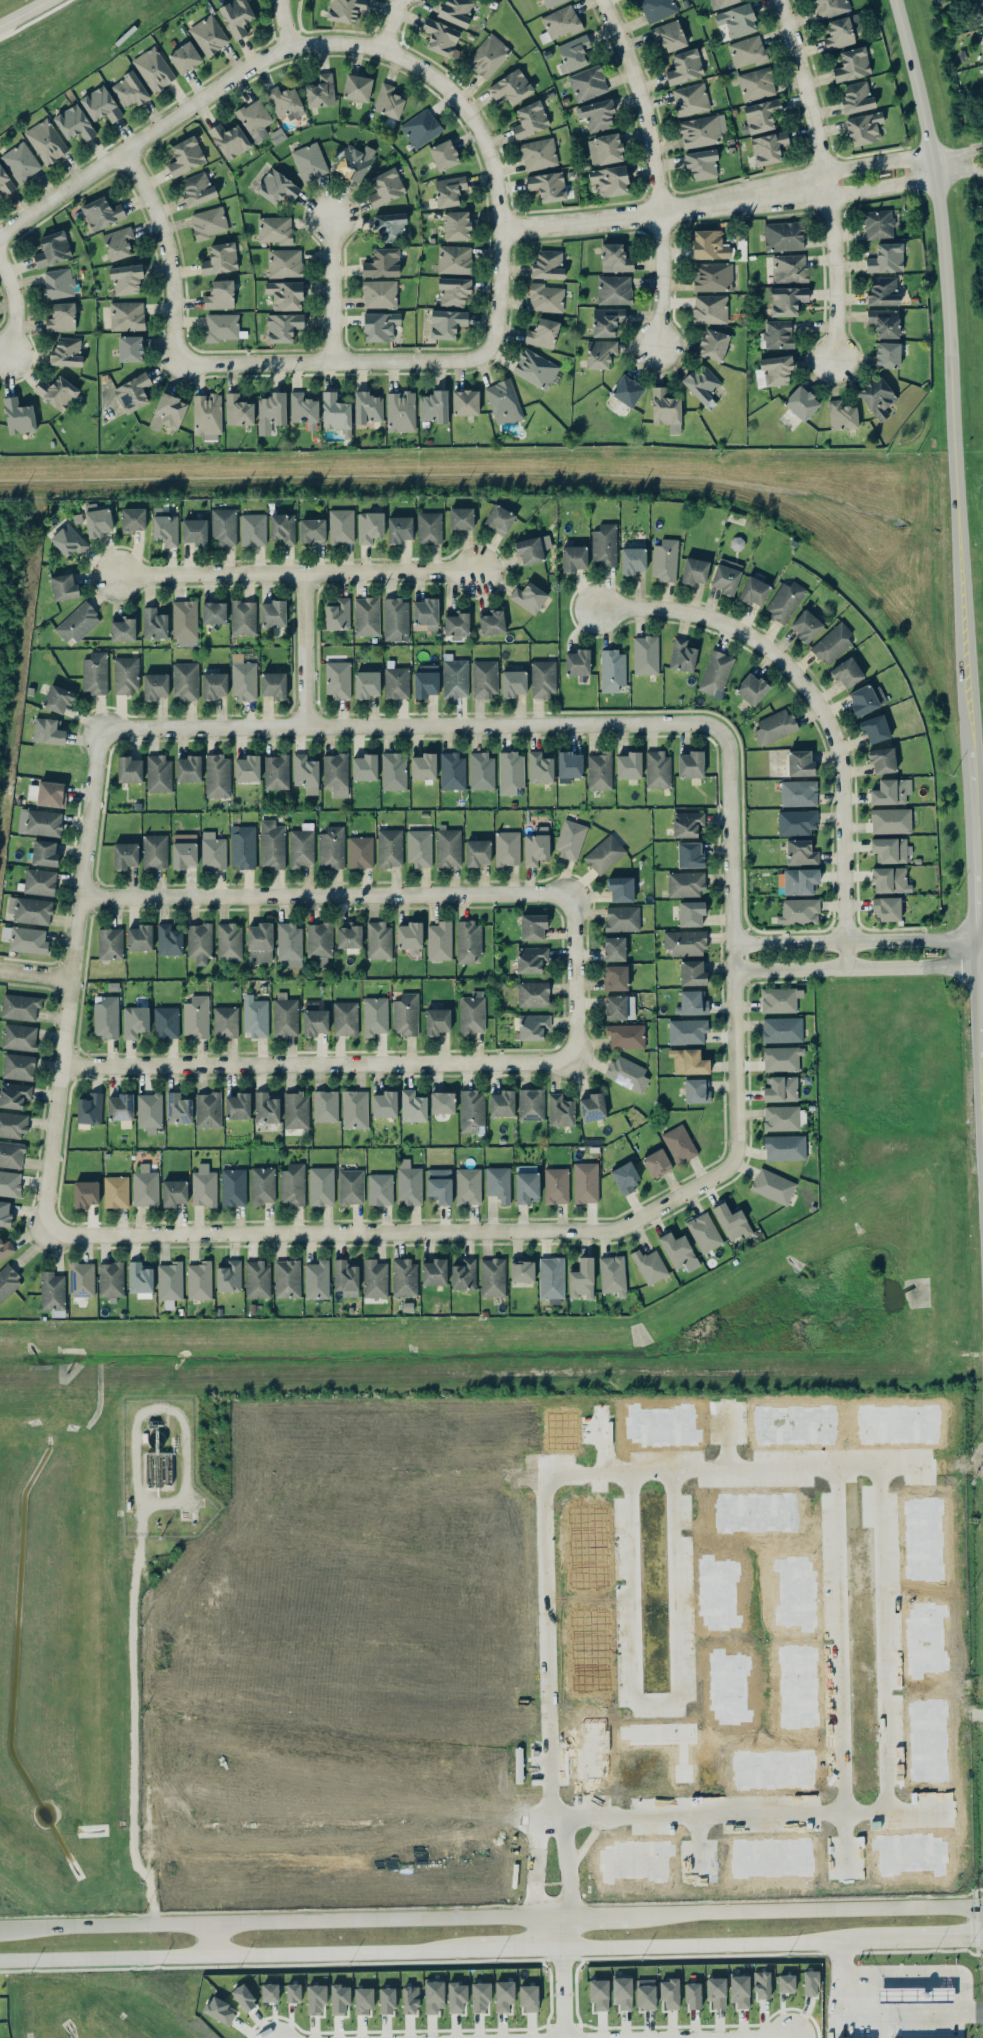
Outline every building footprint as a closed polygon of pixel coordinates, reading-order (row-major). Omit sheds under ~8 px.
[(242,23),(255,17),(247,0),(231,0),(218,6),(235,40),(248,34),(242,23)] [(355,24),(357,10),(365,11),(367,0),(329,0),(326,19),(355,24)] [(470,0),(443,0),(436,16),(465,28),(475,2),(470,0)] [(647,24),(679,11),(674,0),(637,0),(647,24)] [(740,1),(740,0),(709,0),(712,10),(740,1)] [(848,0),(813,0),(819,19),(851,9),(848,0)] [(726,33),(729,39),(758,28),(748,2),(714,15),(721,35),(726,33)] [(582,27),(571,3),(541,17),(552,41),(582,27)] [(230,42),(211,13),(188,29),(207,57),(230,42)] [(826,22),(830,36),(823,38),(826,50),(855,42),(853,35),(863,32),(858,13),(826,22)] [(460,30),(425,17),(421,30),(431,34),(425,48),(451,57),(460,30)] [(662,39),(665,52),(686,46),(679,19),(649,28),(653,42),(662,39)] [(466,63),(488,80),(511,49),(489,32),(466,63)] [(561,73),(588,64),(582,49),(591,46),(587,34),(557,45),(563,62),(558,64),(561,73)] [(768,59),(760,34),(727,44),(735,69),(768,59)] [(181,75),(203,61),(189,40),(167,54),(181,75)] [(152,93),(175,80),(156,45),(133,58),(152,93)] [(839,52),(842,66),(832,68),(835,82),(871,74),(864,46),(839,52)] [(675,69),(665,72),(669,85),(704,75),(696,47),(671,55),(675,69)] [(577,103),(609,90),(599,64),(567,76),(577,103)] [(736,75),(744,102),(777,93),(770,65),(736,75)] [(487,88),(495,100),(504,94),(511,106),(534,90),(518,67),(487,88)] [(150,97),(133,70),(111,84),(125,107),(134,102),(137,105),(150,97)] [(308,108),(336,104),(332,72),(318,73),(319,83),(305,85),(308,108)] [(370,101),(372,77),(346,74),(343,98),(370,101)] [(844,114),(874,107),(867,80),(843,86),(845,97),(840,99),(844,114)] [(392,93),(395,86),(382,81),(372,110),(398,120),(406,98),(392,93)] [(711,109),(704,82),(671,90),(678,117),(711,109)] [(93,121),(106,114),(111,123),(123,115),(104,83),(79,99),(93,121)] [(294,86),(280,92),(277,85),(266,90),(277,118),(287,114),(289,120),(305,113),(294,86)] [(269,135),(264,126),(273,121),(259,97),(235,112),(254,144),(269,135)] [(750,134),(775,127),(771,113),(782,110),(779,97),(743,107),(750,134)] [(582,104),(586,132),(613,128),(610,113),(614,113),(612,99),(582,104)] [(520,123),(511,127),(516,140),(550,126),(540,100),(515,109),(520,123)] [(53,116),(66,140),(80,133),(84,141),(96,135),(79,102),(53,116)] [(443,130),(428,107),(399,126),(415,149),(443,130)] [(884,123),(881,111),(845,119),(851,146),(881,140),(877,124),(884,123)] [(721,133),(727,132),(723,113),(679,121),(684,149),(723,141),(721,133)] [(25,130),(43,165),(68,152),(49,117),(25,130)] [(252,146),(238,123),(226,130),(220,121),(208,129),(226,161),(252,146)] [(750,137),(754,157),(748,158),(749,166),(781,161),(779,146),(789,145),(787,131),(750,137)] [(623,160),(619,133),(587,138),(592,165),(623,160)] [(172,176),(206,163),(195,136),(170,145),(176,160),(167,164),(172,176)] [(525,171),(559,164),(553,137),(519,144),(525,171)] [(460,163),(451,139),(429,147),(438,171),(460,163)] [(0,186),(5,195),(18,187),(16,185),(42,169),(25,140),(0,155),(0,186)] [(329,172),(316,141),(290,152),(304,183),(329,172)] [(376,149),(364,144),(362,150),(347,143),(334,171),(360,183),(376,149)] [(693,180),(718,177),(714,148),(683,153),(686,168),(691,167),(693,180)] [(624,165),(588,171),(590,182),(597,181),(600,197),(629,193),(624,165)] [(301,190),(272,166),(254,188),(275,205),(284,194),(292,201),(301,190)] [(376,191),(367,195),(373,208),(406,193),(395,167),(370,178),(376,191)] [(187,208),(216,197),(206,170),(181,179),(187,193),(182,195),(187,208)] [(566,199),(562,171),(526,176),(528,190),(539,189),(541,203),(566,199)] [(459,205),(458,189),(467,188),(466,176),(434,180),(437,207),(459,205)] [(91,231),(126,218),(120,200),(108,204),(105,196),(81,204),(91,231)] [(196,240),(229,230),(222,205),(189,214),(196,240)] [(895,237),(892,209),(863,212),(866,240),(895,237)] [(445,240),(470,239),(469,211),(444,211),(445,240)] [(406,241),(405,213),(373,214),(373,230),(380,230),(381,242),(406,241)] [(292,244),(291,216),(258,217),(258,241),(279,241),(279,245),(292,244)] [(803,221),(764,223),(765,251),(804,249),(803,221)] [(127,240),(135,238),(130,225),(102,235),(110,261),(132,254),(127,240)] [(722,229),(692,230),(693,259),(729,258),(729,245),(722,245),(722,229)] [(39,237),(43,251),(33,254),(37,267),(72,257),(64,230),(39,237)] [(201,274),(238,271),(235,242),(208,244),(210,259),(200,260),(201,274)] [(866,272),(903,271),(902,242),(876,243),(876,257),(865,257),(866,272)] [(624,243),(601,243),(601,271),(633,272),(633,257),(623,257),(624,243)] [(472,246),(439,245),(438,273),(471,274),(472,246)] [(362,276),(399,276),(400,248),(373,247),(373,262),(362,262),(362,276)] [(302,277),(302,249),(268,249),(268,277),(302,277)] [(563,250),(538,249),(537,263),(531,262),(531,277),(562,278),(563,250)] [(807,282),(806,254),(772,255),(773,283),(807,282)] [(733,290),(732,262),(693,263),(693,291),(733,290)] [(110,268),(114,296),(140,292),(138,280),(144,279),(141,263),(110,268)] [(43,270),(47,298),(75,295),(71,267),(43,270)] [(631,276),(597,276),(598,304),(632,303),(631,276)] [(897,276),(872,277),(872,291),(866,291),(867,305),(898,304),(897,276)] [(464,306),(464,294),(471,295),(472,279),(440,277),(439,305),(464,306)] [(233,307),(233,280),(211,280),(212,295),(204,295),(204,308),(233,307)] [(397,307),(397,280),(363,280),(363,308),(397,307)] [(301,281),(265,282),(265,294),(272,293),(273,310),(302,309),(301,281)] [(529,310),(563,312),(564,287),(544,286),(544,282),(530,282),(529,310)] [(808,287),(770,288),(771,316),(797,316),(797,301),(808,301),(808,287)] [(728,295),(693,295),(693,323),(727,324),(728,295)] [(144,301),(110,302),(110,330),(144,330),(144,301)] [(52,303),(53,317),(46,317),(46,331),(76,330),(74,302),(52,303)] [(615,336),(615,321),(625,321),(625,309),(593,308),(593,336),(615,336)] [(898,338),(898,310),(867,309),(866,323),(876,323),(875,338),(898,338)] [(430,338),(456,339),(456,324),(468,325),(468,311),(431,310),(430,338)] [(401,312),(363,313),(364,341),(394,341),(393,325),(401,325),(401,312)] [(239,313),(205,314),(205,340),(239,340),(239,313)] [(292,343),(293,327),(304,328),(304,314),(267,314),(266,342),(292,343)] [(554,348),(559,321),(537,317),(535,330),(526,329),(523,343),(554,348)] [(793,348),(792,320),(763,320),(764,349),(793,348)] [(729,333),(704,329),(698,356),(723,361),(729,333)] [(142,335),(118,336),(119,361),(142,361),(142,335)] [(49,365),(81,366),(82,338),(56,337),(56,350),(50,350),(49,365)] [(587,368),(609,369),(609,353),(617,353),(617,341),(587,341),(587,368)] [(900,342),(876,342),(875,367),(899,368),(900,342)] [(549,388),(559,363),(522,349),(512,375),(549,388)] [(789,383),(787,371),(793,370),(791,355),(759,359),(760,369),(755,370),(757,387),(789,383)] [(722,384),(703,363),(683,382),(702,403),(722,384)] [(152,384),(147,372),(113,387),(124,413),(149,403),(143,388),(152,384)] [(631,408),(645,387),(623,373),(610,394),(631,408)] [(63,413),(80,390),(59,374),(50,385),(41,378),(32,390),(63,413)] [(857,393),(880,422),(887,416),(883,410),(898,398),(879,375),(857,393)] [(485,385),(495,426),(522,418),(512,378),(485,385)] [(800,384),(782,402),(803,422),(821,404),(800,384)] [(680,397),(667,398),(666,386),(652,387),(653,423),(669,423),(669,434),(681,434),(680,397)] [(448,421),(447,389),(432,389),(432,395),(419,395),(420,421),(448,421)] [(382,396),(369,396),(369,390),(354,391),(355,423),(383,422),(382,396)] [(453,390),(453,415),(479,414),(478,390),(453,390)] [(286,423),(285,391),(270,392),(270,398),(259,398),(259,423),(286,423)] [(336,391),(322,391),(323,429),(343,428),(343,438),(351,438),(351,402),(337,402),(336,391)] [(387,432),(415,431),(415,391),(387,392),(387,432)] [(177,430),(188,403),(162,392),(148,426),(159,431),(162,423),(177,430)] [(253,425),(254,402),(240,401),(240,392),(226,392),(226,424),(253,425)] [(193,394),(194,434),(203,433),(203,439),(221,439),(220,394),(193,394)] [(3,397),(8,434),(37,430),(33,404),(19,406),(17,395),(3,397)] [(830,429),(857,429),(857,406),(842,406),(842,399),(829,400),(830,429)] [(85,506),(88,538),(104,536),(103,531),(113,530),(110,503),(85,506)] [(484,525),(506,535),(516,513),(493,503),(484,525)] [(165,547),(178,546),(177,512),(169,512),(169,506),(152,507),(153,539),(164,539),(165,547)] [(450,507),(450,529),(474,529),(473,507),(450,507)] [(121,508),(122,530),(146,530),(145,508),(121,508)] [(211,509),(212,539),(218,539),(218,546),(237,545),(236,508),(211,509)] [(353,509),(329,509),(330,544),(354,544),(353,509)] [(372,544),(372,537),(384,537),(383,512),(358,512),(359,544),(372,544)] [(442,543),(442,512),(417,512),(418,543),(442,543)] [(240,514),(241,545),(266,545),(266,513),(240,514)] [(270,514),(270,538),(282,538),(282,546),(295,545),(294,513),(270,514)] [(412,516),(388,517),(388,541),(413,541),(412,516)] [(207,519),(182,519),(182,542),(195,542),(195,546),(207,546),(207,519)] [(300,519),(299,544),(324,544),(325,519),(300,519)] [(49,538),(66,557),(74,550),(79,554),(89,545),(68,522),(49,538)] [(617,565),(616,523),(599,523),(599,530),(591,530),(592,565),(617,565)] [(513,542),(517,555),(520,554),(523,565),(545,560),(542,550),(552,548),(549,534),(513,542)] [(651,576),(659,577),(659,581),(676,582),(678,539),(661,538),(661,545),(653,544),(651,576)] [(587,546),(562,546),(563,572),(577,572),(577,568),(587,568),(587,546)] [(646,547),(621,547),(621,574),(636,574),(636,570),(646,570),(646,547)] [(680,582),(695,585),(695,581),(705,583),(710,561),(685,556),(680,582)] [(711,586),(720,589),(719,592),(733,597),(743,565),(719,558),(711,586)] [(50,577),(54,601),(80,597),(77,582),(74,583),(72,573),(50,577)] [(736,598),(749,604),(751,601),(761,606),(771,585),(748,574),(736,598)] [(517,586),(509,598),(535,615),(548,594),(528,581),(522,590),(517,586)] [(765,613),(788,624),(805,587),(792,581),(789,585),(780,581),(765,613)] [(325,605),(325,629),(350,629),(349,597),(337,597),(337,605),(325,605)] [(380,635),(379,597),(354,597),(354,635),(380,635)] [(413,601),(413,624),(427,624),(427,630),(438,630),(438,598),(423,597),(423,601),(413,601)] [(384,641),(402,641),(401,633),(409,633),(408,598),(383,598),(384,641)] [(172,601),(174,640),(198,639),(196,600),(172,601)] [(256,601),(232,600),(231,634),(256,635),(256,601)] [(101,618),(85,601),(54,629),(70,646),(101,618)] [(226,602),(202,601),(202,623),(226,624),(226,602)] [(261,626),(286,626),(285,601),(260,601),(261,626)] [(143,638),(167,639),(168,613),(158,613),(159,607),(143,606),(143,638)] [(789,627),(807,643),(824,625),(805,608),(789,627)] [(503,609),(479,611),(481,635),(506,633),(503,609)] [(469,611),(444,611),(444,638),(468,639),(469,611)] [(110,617),(111,641),(136,641),(135,616),(110,617)] [(856,636),(840,619),(810,648),(826,665),(856,636)] [(658,636),(633,636),(634,674),(659,673),(658,636)] [(669,668),(693,672),(697,648),(686,646),(687,639),(674,636),(669,668)] [(590,648),(575,649),(575,652),(565,653),(566,675),(590,675),(590,648)] [(735,657),(711,649),(697,690),(722,698),(735,657)] [(626,685),(625,650),(600,651),(601,692),(618,692),(618,685),(626,685)] [(82,659),(83,693),(107,693),(107,651),(90,651),(90,659),(82,659)] [(469,697),(468,659),(453,659),(453,653),(443,653),(444,698),(469,697)] [(830,669),(844,690),(865,677),(851,656),(830,669)] [(139,657),(114,657),(114,694),(133,695),(133,689),(139,689),(139,657)] [(498,696),(497,660),(472,660),(472,697),(498,696)] [(532,696),(556,696),(555,660),(531,660),(532,696)] [(325,662),(326,697),(351,697),(350,661),(325,662)] [(198,662),(173,663),(174,699),(199,699),(198,662)] [(256,662),(232,663),(233,699),(257,698),(256,662)] [(410,698),(409,667),(385,668),(385,698),(410,698)] [(414,698),(428,698),(428,694),(439,694),(438,667),(414,667),(414,698)] [(527,671),(502,670),(502,697),(516,697),(516,693),(527,693),(527,671)] [(380,695),(380,671),(355,672),(356,699),(371,698),(371,695),(380,695)] [(769,688),(751,671),(734,689),(752,706),(769,688)] [(227,672),(202,673),(202,699),(217,699),(217,695),(228,695),(227,672)] [(286,672),(261,672),(261,695),(272,695),(272,699),(286,698),(286,672)] [(169,674),(143,673),(143,700),(158,700),(158,697),(168,697),(169,674)] [(70,706),(75,692),(51,683),(42,706),(63,714),(66,705),(70,706)] [(872,689),(869,683),(848,693),(853,703),(850,704),(856,717),(887,701),(879,685),(872,689)] [(760,746),(798,730),(788,707),(756,720),(760,728),(754,731),(760,746)] [(867,745),(891,737),(883,713),(859,721),(867,745)] [(66,730),(56,728),(57,719),(36,716),(32,740),(64,745),(66,730)] [(872,774),(896,771),(894,747),(869,749),(872,774)] [(553,757),(541,757),(541,750),(528,750),(529,782),(554,782),(553,757)] [(587,755),(588,789),(612,789),(611,750),(600,750),(600,754),(587,755)] [(703,750),(688,750),(688,754),(678,754),(678,777),(703,777),(703,750)] [(810,750),(788,750),(788,776),(815,775),(814,760),(811,760),(810,750)] [(617,777),(642,777),(641,751),(627,751),(627,755),(616,755),(617,777)] [(382,790),(407,789),(406,752),(382,753),(382,790)] [(436,778),(436,752),(421,753),(421,756),(411,756),(411,779),(436,778)] [(499,794),(517,795),(517,787),(524,787),(524,752),(499,752),(499,794)] [(582,752),(557,753),(558,783),(572,782),(572,777),(583,777),(582,752)] [(670,752),(646,752),(646,787),(671,787),(670,752)] [(294,785),(306,785),(306,794),(318,794),(318,760),(306,760),(306,753),(293,753),(294,785)] [(377,753),(362,753),(362,757),(352,757),(352,780),(377,780),(377,753)] [(466,789),(465,753),(441,753),(441,789),(466,789)] [(470,789),(494,789),(494,753),(470,753),(470,789)] [(235,759),(235,781),(260,781),(259,754),(245,755),(245,758),(235,759)] [(323,754),(323,788),(332,788),(332,797),(347,797),(348,754),(323,754)] [(206,797),(231,796),(231,755),(206,755),(206,797)] [(289,789),(289,755),(265,755),(264,789),(289,789)] [(142,759),(132,759),(132,756),(117,756),(118,782),(143,781),(142,759)] [(171,756),(147,756),(147,792),(172,791),(171,756)] [(201,756),(176,756),(176,781),(201,781),(201,756)] [(911,778),(879,779),(879,789),(870,790),(870,804),(906,803),(905,794),(911,794),(911,778)] [(67,783),(38,780),(36,805),(64,808),(67,783)] [(781,781),(782,806),(817,805),(816,780),(781,781)] [(17,832),(60,837),(63,812),(20,807),(17,832)] [(911,808),(870,809),(871,833),(911,832),(911,808)] [(778,811),(779,836),(816,835),(815,810),(778,811)] [(698,836),(697,825),(705,825),(705,811),(673,812),(673,837),(698,836)] [(577,860),(587,825),(564,818),(553,852),(577,860)] [(285,868),(285,825),(275,825),(275,819),(261,819),(260,868),(285,868)] [(290,830),(290,869),(300,868),(300,864),(314,864),(314,822),(301,822),(301,829),(290,830)] [(461,829),(446,829),(446,824),(436,824),(437,867),(461,866),(461,829)] [(256,867),(255,825),(230,826),(231,868),(256,867)] [(343,825),(326,826),(327,833),(319,833),(319,868),(344,868),(343,825)] [(525,866),(538,866),(538,859),(550,859),(549,825),(535,826),(535,834),(524,834),(525,866)] [(403,866),(403,829),(378,829),(378,866),(403,866)] [(227,869),(226,837),(215,837),(215,830),(202,830),(202,869),(227,869)] [(407,866),(432,866),(432,830),(407,830),(407,866)] [(520,831),(496,831),(496,865),(520,865),(520,831)] [(600,876),(627,851),(610,832),(583,858),(600,876)] [(168,835),(144,834),(143,868),(167,868),(168,835)] [(197,834),(172,834),(172,867),(197,866),(197,834)] [(348,868),(373,867),(373,836),(348,837),(348,868)] [(907,837),(870,838),(871,853),(876,853),(877,863),(907,862),(907,837)] [(55,867),(59,842),(34,839),(31,863),(55,867)] [(491,865),(491,839),(465,840),(466,865),(491,865)] [(787,839),(786,864),(819,865),(819,851),(811,851),(811,839),(787,839)] [(138,842),(113,842),(114,868),(138,867),(138,842)] [(700,842),(678,842),(678,867),(704,867),(704,852),(700,852),(700,842)] [(57,872),(27,867),(23,892),(53,896),(57,872)] [(906,867),(873,867),(873,892),(912,892),(912,884),(906,884),(906,867)] [(785,895),(812,894),(812,884),(819,883),(819,868),(784,869),(785,895)] [(669,897),(704,896),(703,871),(668,872),(669,897)] [(633,877),(607,877),(607,891),(611,891),(611,902),(634,902),(633,877)] [(50,925),(53,900),(8,895),(6,913),(14,913),(13,921),(50,925)] [(901,920),(900,897),(874,897),(875,921),(901,920)] [(818,898),(782,899),(782,915),(776,915),(776,924),(819,923),(818,898)] [(678,901),(679,926),(702,926),(701,915),(705,915),(705,901),(678,901)] [(639,930),(639,906),(606,906),(606,931),(639,930)] [(521,940),(544,940),(544,929),(547,929),(547,914),(521,915),(521,940)] [(362,947),(361,921),(348,921),(348,926),(337,927),(337,947),(362,947)] [(397,925),(396,948),(422,948),(422,921),(407,921),(407,925),(397,925)] [(451,921),(437,921),(437,924),(427,924),(428,960),(452,959),(451,921)] [(482,921),(457,921),(456,963),(474,963),(475,955),(481,956),(482,921)] [(170,922),(157,923),(158,955),(183,954),(182,929),(170,930),(170,922)] [(242,959),(242,928),(236,928),(235,922),(217,923),(218,960),(242,959)] [(272,922),(257,922),(257,926),(248,926),(248,962),(272,962),(272,922)] [(307,922),(307,957),(316,957),(316,966),(327,966),(327,957),(332,957),(332,923),(307,922)] [(392,923),(367,922),(367,958),(392,958),(392,923)] [(212,957),(212,923),(187,924),(188,958),(195,958),(195,965),(207,965),(207,957),(212,957)] [(278,959),(288,959),(288,967),(302,966),(302,923),(277,923),(278,959)] [(127,950),(153,950),(152,924),(137,924),(137,928),(127,928),(127,950)] [(48,953),(48,940),(45,939),(45,928),(10,927),(9,951),(48,953)] [(98,928),(99,959),(123,959),(123,928),(98,928)] [(705,930),(664,931),(664,948),(671,948),(671,956),(706,955),(705,930)] [(626,960),(625,936),(604,937),(604,961),(626,960)] [(542,972),(542,963),(548,963),(549,948),(517,947),(517,972),(542,972)] [(707,984),(706,970),(703,970),(703,960),(680,960),(681,985),(707,984)] [(627,965),(604,966),(604,990),(628,990),(627,965)] [(519,1007),(549,1006),(549,981),(518,982),(519,1007)] [(796,997),(803,997),(803,987),(761,988),(761,1013),(797,1012),(796,997)] [(460,996),(460,1033),(485,1033),(484,990),(472,990),(472,996),(460,996)] [(700,990),(681,990),(681,1006),(675,1006),(675,1014),(709,1014),(708,999),(701,999),(700,990)] [(298,998),(287,999),(286,991),(274,992),(274,1036),(298,1036),(298,998)] [(392,1000),(393,1035),(419,1034),(418,992),(401,993),(401,1000),(392,1000)] [(1,1017),(35,1021),(37,1007),(41,1007),(42,997),(3,993),(1,1017)] [(209,1037),(208,994),(191,995),(191,1002),(183,1002),(184,1037),(209,1037)] [(118,995),(94,996),(94,1038),(119,1037),(118,995)] [(626,995),(605,995),(605,1020),(627,1019),(626,995)] [(363,997),(364,1037),(374,1037),(374,1033),(388,1032),(387,997),(363,997)] [(268,999),(243,1000),(244,1036),(268,1035),(268,999)] [(318,1001),(303,1001),(304,1034),(329,1034),(328,1009),(318,1009),(318,1001)] [(334,1035),(358,1035),(358,1001),(334,1001),(334,1035)] [(178,1006),(154,1007),(154,1038),(179,1038),(178,1006)] [(238,1006),(213,1007),(214,1038),(239,1038),(238,1006)] [(148,1007),(123,1007),(124,1039),(137,1038),(137,1032),(149,1031),(148,1007)] [(450,1008),(425,1009),(426,1035),(440,1035),(440,1031),(451,1031),(450,1008)] [(519,1040),(543,1040),(543,1028),(550,1028),(550,1014),(519,1015),(519,1040)] [(762,1017),(762,1042),(803,1042),(802,1017),(762,1017)] [(670,1044),(704,1043),(704,1032),(708,1032),(708,1019),(669,1019),(670,1044)] [(35,1051),(38,1027),(5,1022),(1,1047),(35,1051)] [(645,1048),(644,1024),(606,1025),(606,1035),(610,1035),(610,1049),(645,1048)] [(764,1071),(799,1070),(799,1054),(804,1054),(804,1046),(763,1047),(764,1071)] [(710,1073),(710,1059),(700,1059),(700,1048),(668,1049),(668,1057),(674,1057),(674,1073),(710,1073)] [(2,1077),(33,1081),(36,1056),(5,1052),(2,1077)] [(604,1075),(642,1093),(649,1078),(643,1075),(647,1068),(615,1053),(604,1075)] [(798,1101),(797,1076),(767,1076),(767,1087),(763,1087),(763,1101),(798,1101)] [(709,1078),(685,1079),(685,1102),(710,1102),(709,1078)] [(23,1108),(24,1096),(31,1097),(32,1085),(1,1082),(0,1092),(0,1106),(23,1108)] [(401,1089),(402,1121),(427,1121),(427,1096),(415,1096),(414,1089),(401,1089)] [(514,1089),(500,1089),(500,1093),(489,1093),(490,1116),(515,1116),(514,1089)] [(544,1120),(544,1089),(519,1089),(520,1120),(544,1120)] [(255,1091),(255,1123),(280,1122),(279,1097),(269,1098),(269,1090),(255,1091)] [(313,1091),(314,1121),(338,1121),(338,1090),(313,1091)] [(343,1128),(368,1128),(367,1090),(342,1091),(343,1128)] [(372,1117),(397,1116),(397,1090),(382,1091),(382,1094),(372,1094),(372,1117)] [(460,1091),(461,1132),(485,1132),(485,1090),(460,1091)] [(167,1123),(192,1123),(191,1095),(179,1095),(179,1091),(166,1092),(167,1123)] [(431,1092),(431,1113),(455,1113),(455,1091),(431,1092)] [(221,1092),(196,1092),(197,1127),(221,1127),(221,1092)] [(250,1092),(235,1092),(235,1096),(225,1096),(225,1118),(250,1119),(250,1092)] [(285,1128),(309,1128),(309,1092),(284,1092),(285,1128)] [(574,1100),(562,1099),(562,1093),(549,1092),(548,1125),(574,1125),(574,1100)] [(589,1097),(578,1099),(582,1122),(607,1117),(602,1092),(589,1094),(589,1097)] [(77,1123),(102,1123),(103,1093),(78,1093),(77,1123)] [(162,1093),(138,1093),(138,1127),(147,1128),(147,1134),(156,1134),(156,1127),(162,1127),(162,1093)] [(133,1120),(133,1094),(107,1094),(108,1120),(133,1120)] [(764,1130),(803,1131),(803,1107),(764,1106),(764,1130)] [(28,1113),(0,1112),(0,1135),(28,1136),(28,1113)] [(662,1133),(677,1165),(698,1155),(683,1123),(662,1133)] [(765,1136),(765,1160),(805,1159),(805,1135),(765,1136)] [(25,1144),(0,1140),(0,1166),(22,1169),(25,1144)] [(652,1179),(673,1168),(662,1147),(641,1158),(652,1179)] [(398,1203),(422,1203),(422,1167),(411,1167),(410,1158),(398,1158),(398,1203)] [(635,1190),(633,1183),(640,1181),(632,1161),(610,1169),(620,1196),(635,1190)] [(133,1172),(133,1205),(159,1205),(158,1171),(149,1171),(149,1162),(140,1162),(140,1171),(133,1172)] [(209,1163),(198,1162),(197,1171),(193,1171),(192,1205),(217,1206),(217,1171),(208,1171),(209,1163)] [(280,1169),(280,1204),(304,1205),(305,1163),(288,1162),(287,1170),(280,1169)] [(598,1162),(574,1162),(574,1203),(598,1202),(598,1162)] [(515,1204),(530,1204),(530,1199),(539,1199),(539,1165),(515,1165),(515,1204)] [(275,1167),(251,1167),(251,1204),(275,1203),(275,1167)] [(334,1167),(309,1167),(310,1205),(334,1204),(334,1167)] [(510,1204),(510,1167),(486,1167),(486,1195),(499,1195),(499,1204),(510,1204)] [(246,1168),(221,1169),(222,1206),(246,1205),(246,1168)] [(452,1204),(451,1168),(426,1169),(427,1200),(437,1199),(437,1204),(452,1204)] [(457,1204),(481,1204),(480,1168),(456,1168),(457,1204)] [(544,1168),(545,1204),(569,1203),(569,1168),(544,1168)] [(750,1192),(789,1204),(796,1180),(758,1168),(750,1192)] [(363,1169),(338,1169),(339,1204),(364,1204),(363,1169)] [(0,1170),(0,1195),(18,1198),(22,1173),(0,1170)] [(392,1173),(368,1173),(368,1204),(393,1204),(392,1173)] [(105,1207),(129,1207),(128,1176),(104,1176),(105,1207)] [(163,1205),(188,1205),(187,1180),(162,1180),(163,1205)] [(74,1207),(89,1207),(89,1203),(99,1204),(99,1181),(74,1181),(74,1207)] [(0,1200),(0,1225),(11,1226),(12,1212),(9,1212),(10,1201),(0,1200)] [(741,1208),(730,1213),(724,1201),(712,1207),(728,1241),(743,1234),(745,1237),(753,1233),(741,1208)] [(686,1222),(701,1254),(723,1243),(708,1211),(686,1222)] [(657,1238),(674,1270),(685,1264),(688,1271),(700,1265),(684,1234),(674,1239),(670,1231),(657,1238)] [(16,1251),(8,1239),(4,1243),(0,1237),(0,1261),(16,1251)] [(630,1253),(647,1285),(669,1274),(656,1249),(644,1255),(640,1248),(630,1253)] [(601,1293),(618,1292),(618,1297),(626,1297),(625,1255),(600,1256),(601,1293)] [(569,1296),(586,1296),(586,1299),(594,1299),(593,1256),(579,1257),(579,1268),(568,1268),(569,1296)] [(451,1265),(451,1288),(476,1288),(476,1257),(463,1258),(463,1265),(451,1265)] [(334,1290),(342,1290),(342,1296),(359,1296),(358,1262),(346,1262),(346,1258),(334,1258),(334,1290)] [(388,1297),(387,1262),(377,1262),(377,1258),(363,1258),(364,1298),(388,1297)] [(416,1258),(392,1258),(393,1296),(416,1295),(416,1258)] [(422,1285),(447,1284),(447,1258),(432,1258),(432,1262),(422,1262),(422,1285)] [(506,1296),(505,1258),(480,1258),(481,1296),(506,1296)] [(212,1299),(211,1259),(201,1260),(201,1264),(187,1264),(188,1299),(212,1299)] [(217,1291),(241,1291),(241,1259),(228,1259),(228,1266),(216,1266),(217,1291)] [(329,1298),(329,1259),(318,1259),(318,1263),(304,1263),(305,1299),(329,1298)] [(534,1259),(511,1259),(510,1281),(534,1281),(534,1259)] [(183,1300),(182,1260),(170,1260),(171,1264),(158,1264),(158,1300),(169,1300),(183,1300)] [(269,1297),(269,1260),(246,1260),(246,1298),(269,1297)] [(274,1260),(275,1298),(301,1297),(299,1260),(274,1260)] [(129,1293),(154,1292),(153,1264),(141,1264),(141,1261),(128,1261),(129,1293)] [(69,1296),(94,1296),(94,1262),(70,1262),(69,1296)] [(124,1296),(124,1262),(98,1262),(99,1296),(124,1296)] [(23,1281),(6,1263),(0,1269),(0,1303),(23,1281)] [(65,1275),(55,1275),(55,1271),(41,1271),(41,1310),(65,1310),(65,1275)] [(770,1971),(754,1971),(754,1998),(770,1998),(770,1971)] [(818,1971),(803,1971),(803,1995),(818,1995),(818,1971)] [(778,1992),(795,1992),(795,1974),(778,1974),(778,1992)] [(749,2008),(749,1975),(731,1975),(732,2008),(749,2008)] [(614,1977),(614,2010),(632,2010),(632,1977),(614,1977)] [(725,1977),(706,1977),(707,2001),(711,2001),(711,2008),(726,2008),(725,1977)] [(656,2008),(655,1978),(636,1979),(637,2009),(656,2008)] [(445,2007),(444,1979),(424,1979),(425,2013),(438,2013),(438,2007),(445,2007)] [(590,2002),(595,2002),(595,2010),(609,2010),(608,1979),(589,1979),(590,2002)] [(660,1979),(661,2009),(679,2009),(679,1979),(660,1979)] [(447,1982),(449,2012),(463,2012),(462,2002),(468,2002),(467,1981),(447,1982)] [(515,1981),(496,1981),(495,2011),(509,2012),(509,2003),(514,2003),(515,1981)] [(258,2004),(243,1982),(231,1991),(245,2012),(258,2004)] [(471,1982),(472,2012),(486,2012),(486,2002),(491,2001),(491,1982),(471,1982)] [(700,1982),(685,1983),(686,2009),(701,2008),(700,1982)] [(279,2001),(278,1983),(261,1983),(262,2001),(279,2001)] [(287,2002),(301,2002),(301,1983),(286,1983),(287,2002)] [(350,1984),(330,1985),(331,2015),(345,2014),(345,2004),(351,2004),(350,1984)] [(520,1985),(521,2012),(538,2011),(538,1985),(520,1985)] [(402,1986),(403,2013),(419,2013),(418,1986),(402,1986)] [(372,1988),(354,1987),(354,2014),(372,2014),(372,1988)] [(380,2013),(395,2013),(395,1987),(380,1988),(380,2013)] [(239,2008),(211,1995),(203,2012),(230,2026),(239,2008)]
